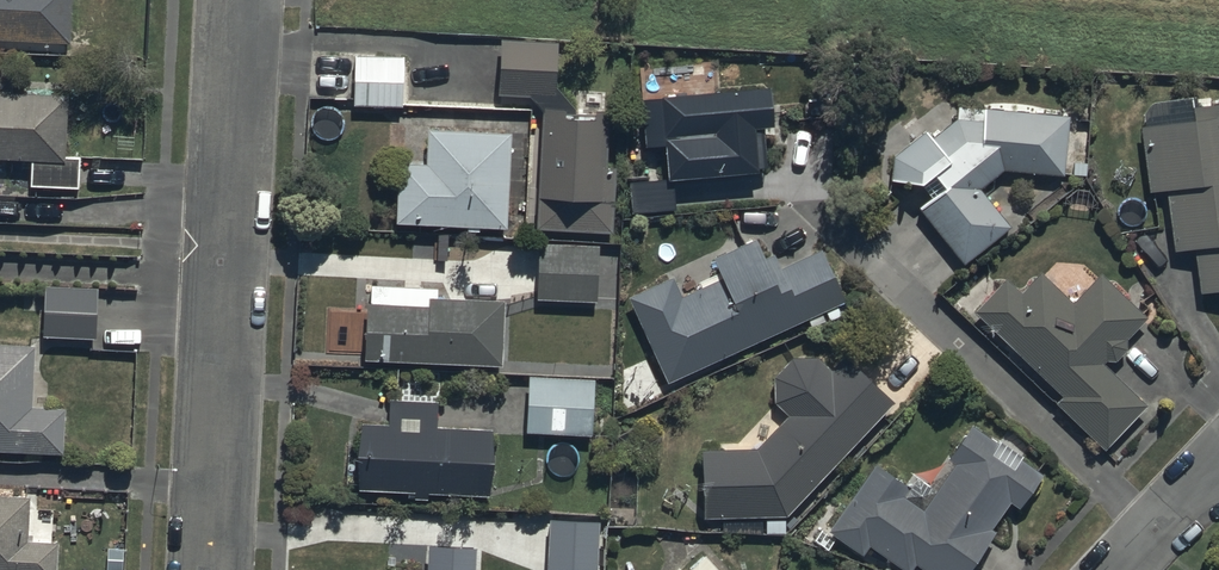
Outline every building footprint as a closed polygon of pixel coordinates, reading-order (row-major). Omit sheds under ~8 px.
[(67,31),(68,0),(0,0),(0,28),(67,31)] [(617,103),(563,101),(564,44),(503,43),(503,100),(547,100),(542,233),(613,235),(617,103)] [(405,61),(353,60),(352,110),(405,110),(405,61)] [(772,87),(639,100),(644,149),(666,147),(669,179),(631,182),(634,211),(675,207),(672,180),(760,172),(757,131),(776,129),(772,87)] [(1192,241),(1198,286),(1218,284),(1218,94),(1174,100),(1153,103),(1136,105),(1146,186),(1163,183),(1171,243),(1192,241)] [(33,163),(32,188),(78,190),(80,161),(64,160),(67,99),(0,96),(0,162),(33,163)] [(912,200),(966,261),(1012,221),(978,181),(995,168),(1061,173),(1066,110),(979,103),(978,119),(963,100),(894,155),(923,190),(912,200)] [(510,233),(514,139),(427,135),(426,168),(405,167),(403,229),(423,230),(510,233)] [(644,330),(669,386),(848,307),(824,251),(773,274),(759,243),(715,262),(724,281),(683,299),(675,280),(631,300),(644,330)] [(601,249),(540,247),(538,305),(598,307),(601,249)] [(1141,402),(1100,363),(1146,314),(1098,269),(1072,296),(1037,263),(1019,282),(1007,271),(966,314),(1102,442),(1141,402)] [(99,291),(46,288),(44,339),(96,341),(99,291)] [(369,364),(505,370),(507,302),(372,297),(369,364)] [(843,348),(830,363),(812,347),(787,350),(771,368),(771,395),(786,408),(754,443),(700,443),(700,510),(784,510),(893,395),(843,348)] [(0,350),(0,455),(67,458),(69,411),(33,410),(36,352),(0,350)] [(596,368),(525,366),(522,426),(593,429),(596,368)] [(488,418),(433,416),(434,396),(385,394),(384,414),(355,413),(352,483),(485,488),(488,418)] [(912,559),(929,569),(964,569),(1012,496),(1019,501),(1043,465),(967,415),(943,452),(951,457),(922,503),(901,488),(907,479),(872,455),(825,524),(860,548),(866,539),(906,567),(912,559)] [(21,569),(53,569),(55,533),(27,532),(29,484),(0,483),(0,569),(21,569)] [(545,510),(543,561),(595,563),(597,512),(545,510)] [(348,569),(472,569),(473,568),(474,537),(426,535),(424,566),(348,563),(348,569)] [(702,546),(675,569),(724,569),(702,546)]
